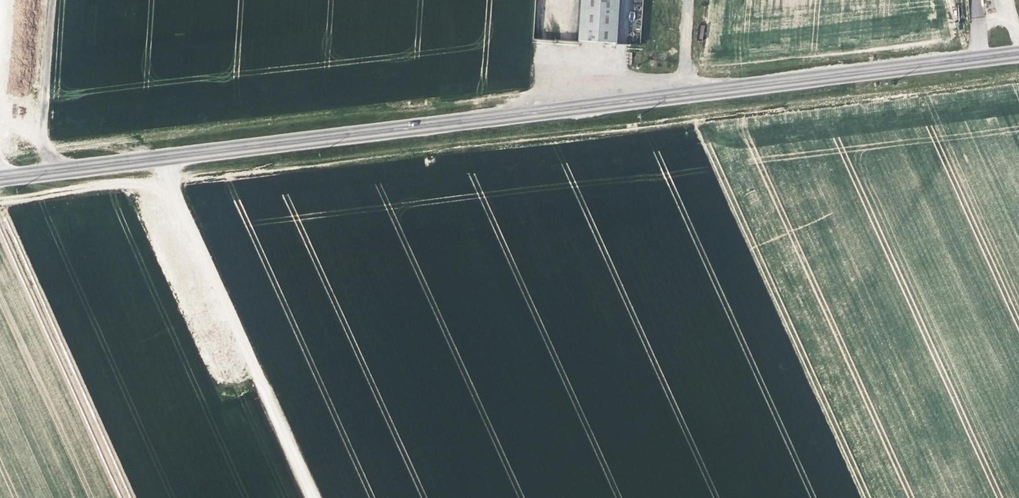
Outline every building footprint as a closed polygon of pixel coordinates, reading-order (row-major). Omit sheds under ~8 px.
[(614,42),(616,0),(579,0),(577,40),(614,42)]
